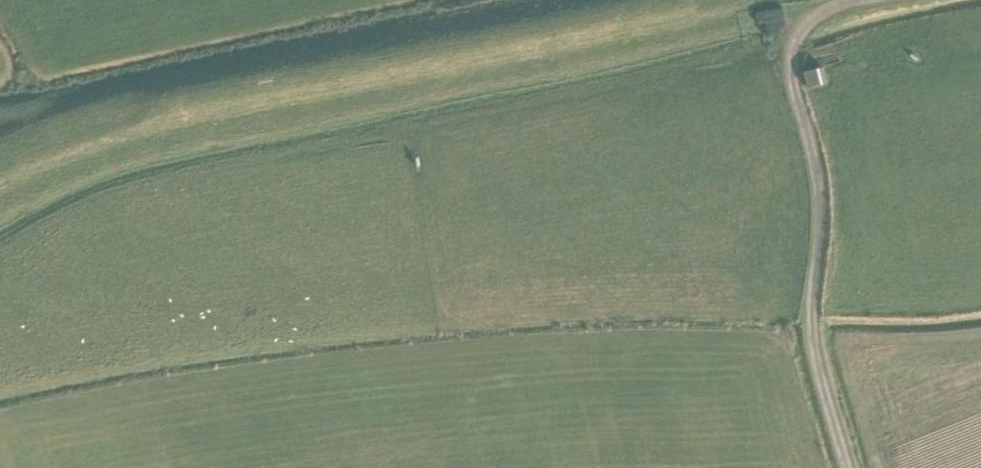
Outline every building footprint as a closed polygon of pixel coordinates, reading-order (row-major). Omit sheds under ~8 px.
[(791,9),(767,10),(767,25),(791,25),(791,9)] [(806,69),(811,86),(832,80),(828,63),(806,69)]
